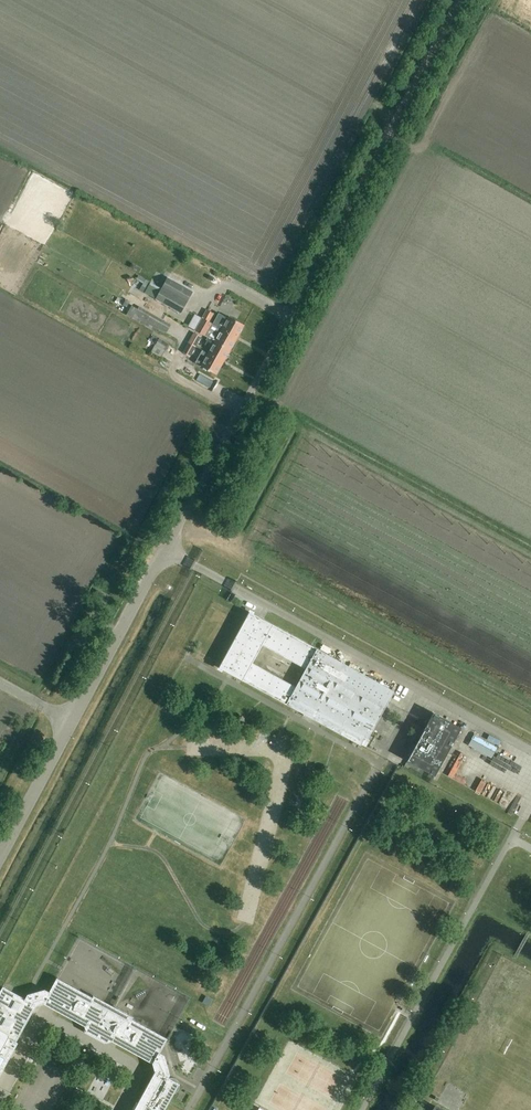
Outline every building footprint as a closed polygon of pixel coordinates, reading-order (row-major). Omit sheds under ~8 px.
[(167,278),(161,289),(186,303),(192,292),(167,278)] [(179,314),(186,303),(161,289),(155,300),(179,314)] [(228,317),(235,305),(226,300),(217,316),(226,321),(221,330),(237,339),(244,326),(228,317)] [(138,307),(137,309),(132,306),(127,315),(132,318),(133,316),(136,318),(135,321),(143,326),(144,323),(164,334),(169,325),(138,307)] [(200,318),(208,322),(213,314),(205,310),(200,318)] [(221,330),(208,322),(200,318),(193,331),(207,339),(230,351),(237,339),(221,330)] [(188,342),(195,346),(200,337),(192,333),(188,342)] [(173,356),(177,349),(151,336),(148,341),(154,345),(150,353),(159,358),(163,351),(173,356)] [(223,363),(230,351),(207,339),(204,345),(210,349),(207,354),(223,363)] [(189,357),(195,346),(188,342),(182,353),(189,357)] [(223,363),(207,354),(203,361),(200,359),(197,364),(201,366),(200,366),(216,375),(223,363)] [(92,602),(98,605),(103,594),(97,591),(92,602)] [(361,745),(365,737),(368,738),(394,691),(250,612),(246,620),(220,668),(361,745)] [(461,728),(433,713),(406,761),(434,776),(461,728)] [(493,755),(498,744),(473,734),(469,745),(493,755)] [(465,783),(467,778),(457,773),(466,754),(460,751),(449,774),(465,783)] [(168,1102),(179,1082),(169,1076),(171,1073),(165,1054),(160,1051),(167,1039),(132,1019),(133,1017),(112,1006),(94,995),(92,997),(57,977),(50,991),(45,988),(36,991),(28,993),(25,999),(3,987),(0,992),(0,1075),(18,1043),(16,1042),(36,1005),(44,1003),(85,1025),(86,1031),(106,1042),(113,1041),(153,1064),(155,1070),(133,1109),(164,1109),(168,1102)]
